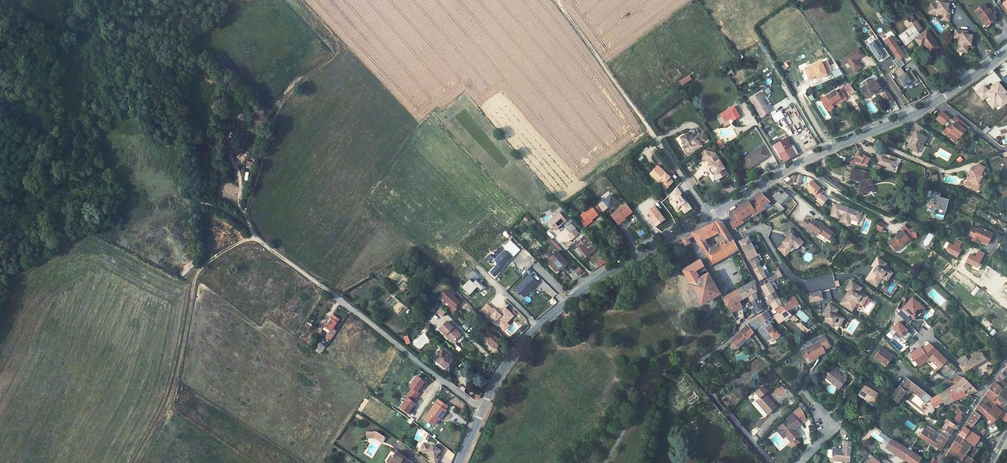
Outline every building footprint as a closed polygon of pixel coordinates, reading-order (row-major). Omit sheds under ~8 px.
[(978,15),(983,24),(988,20),(990,23),(996,18),(992,12),(990,9),(988,11),(983,3),(976,9),(980,14),(978,15)] [(940,6),(934,6),(933,16),(939,16),(939,13),(943,14),(943,17),(942,22),(950,23),(952,13),(949,12),(950,10),(950,5),(940,4),(940,6)] [(912,16),(902,22),(905,26),(911,21),(913,23),(916,21),(912,16)] [(911,28),(899,37),(905,46),(910,43),(908,40),(915,34),(911,28)] [(965,31),(954,30),(954,38),(959,39),(961,39),(961,43),(959,43),(958,49),(968,50),(969,44),(971,44),(972,34),(967,34),(965,34),(965,31)] [(927,31),(915,39),(920,47),(924,44),(930,54),(939,48),(927,31)] [(904,65),(900,59),(904,56),(891,36),(885,40),(897,58),(893,61),(898,69),(904,65)] [(890,56),(877,39),(868,46),(877,59),(880,57),(883,61),(890,56)] [(857,48),(844,58),(846,62),(854,72),(861,67),(856,59),(862,55),(857,48)] [(827,58),(804,68),(809,79),(817,76),(818,79),(833,73),(827,58)] [(840,67),(831,71),(834,78),(843,75),(840,67)] [(918,80),(911,71),(909,72),(906,74),(905,73),(900,67),(898,69),(894,72),(898,78),(897,78),(903,86),(911,81),(913,84),(918,80)] [(879,77),(872,82),(879,91),(886,86),(879,77)] [(866,83),(860,88),(866,96),(876,89),(878,92),(879,91),(872,82),(868,85),(866,83)] [(978,89),(976,98),(999,102),(1000,93),(978,89)] [(894,100),(888,91),(882,95),(888,104),(894,100)] [(832,95),(824,100),(827,104),(821,107),(826,115),(832,111),(829,108),(833,105),(835,103),(838,107),(845,102),(839,92),(833,96),(832,95)] [(753,103),(764,120),(772,116),(769,110),(765,104),(761,98),(753,103)] [(732,106),(720,114),(725,122),(730,118),(732,121),(739,116),(732,106)] [(945,121),(948,117),(941,111),(935,118),(942,124),(942,123),(946,126),(947,125),(948,124),(945,121)] [(954,123),(950,128),(947,125),(946,126),(943,130),(952,138),(954,134),(958,137),(963,130),(962,129),(965,125),(954,117),(951,120),(954,123)] [(952,138),(943,130),(941,132),(950,139),(952,138)] [(683,148),(687,154),(694,150),(693,149),(702,144),(701,143),(708,139),(702,131),(693,137),(691,134),(689,135),(687,131),(684,134),(683,138),(687,145),(683,148)] [(916,131),(907,145),(918,151),(926,137),(916,131)] [(806,136),(807,145),(815,145),(815,136),(806,136)] [(776,151),(787,166),(800,158),(790,142),(776,151)] [(756,150),(743,158),(749,167),(755,163),(756,165),(770,156),(764,148),(758,152),(756,150)] [(709,165),(712,170),(718,180),(725,175),(722,171),(725,169),(717,155),(710,154),(711,153),(703,151),(702,158),(709,160),(712,164),(709,165)] [(855,161),(854,164),(856,164),(856,163),(859,165),(863,166),(864,165),(866,166),(867,164),(866,164),(865,163),(867,159),(868,157),(859,153),(857,157),(862,160),(860,163),(855,161)] [(896,157),(884,153),(883,158),(880,157),(878,163),(892,168),(896,157)] [(58,155),(54,164),(59,167),(63,158),(58,155)] [(654,175),(659,181),(660,179),(664,183),(663,184),(666,187),(673,180),(669,176),(670,175),(660,165),(653,171),(655,174),(654,175)] [(972,176),(967,186),(977,191),(980,186),(978,185),(982,177),(984,178),(985,175),(984,173),(972,167),(971,167),(968,174),(970,175),(972,176)] [(48,168),(42,180),(51,184),(56,173),(48,168)] [(850,169),(847,179),(858,182),(859,186),(861,192),(865,192),(864,190),(869,188),(866,177),(862,176),(863,172),(850,169)] [(710,172),(716,181),(718,180),(712,170),(710,172)] [(796,184),(798,185),(800,186),(805,178),(799,175),(798,176),(795,175),(792,177),(794,179),(792,181),(796,183),(796,184)] [(824,192),(812,182),(806,188),(818,199),(822,195),(824,192)] [(691,209),(686,202),(684,203),(679,195),(681,194),(676,188),(669,195),(673,200),(670,202),(675,209),(681,205),(683,208),(681,209),(684,214),(691,209)] [(781,205),(789,196),(781,189),(773,197),(777,202),(774,205),(781,213),(785,209),(781,205)] [(929,190),(927,197),(930,198),(929,204),(937,206),(935,213),(944,216),(946,208),(947,208),(948,205),(947,205),(948,199),(939,197),(941,193),(929,190)] [(737,212),(731,216),(733,219),(731,221),(730,223),(734,229),(744,223),(742,220),(753,213),(755,216),(766,209),(764,206),(771,202),(762,193),(758,196),(759,198),(748,205),(746,203),(735,210),(737,212)] [(827,200),(822,195),(818,199),(816,201),(822,206),(827,200)] [(842,215),(839,222),(848,225),(850,220),(858,223),(861,214),(836,205),(834,205),(831,214),(836,216),(838,215),(839,212),(842,214),(842,215)] [(626,206),(612,217),(618,225),(625,220),(633,214),(626,206)] [(593,208),(579,218),(586,227),(592,222),(599,217),(593,208)] [(571,223),(574,221),(567,213),(563,217),(560,213),(550,222),(549,221),(546,224),(551,230),(554,228),(556,230),(562,224),(564,222),(567,226),(571,223)] [(813,220),(808,228),(818,235),(819,234),(820,233),(829,239),(832,241),(834,239),(831,236),(833,233),(824,226),(823,227),(813,220)] [(718,221),(714,223),(719,232),(724,241),(722,242),(724,246),(734,240),(722,221),(718,221)] [(884,225),(877,221),(874,228),(881,231),(884,225)] [(576,229),(571,223),(567,226),(564,222),(562,224),(571,233),(576,229)] [(701,229),(693,233),(698,243),(705,239),(719,232),(714,223),(701,229)] [(905,231),(890,242),(895,248),(898,246),(900,248),(911,239),(914,237),(917,237),(915,229),(910,230),(907,226),(903,229),(905,231)] [(973,227),(969,235),(974,237),(972,240),(977,242),(979,239),(988,243),(992,233),(979,227),(978,229),(973,227)] [(579,234),(575,230),(576,229),(571,233),(569,235),(573,240),(579,234)] [(802,240),(791,229),(786,233),(788,235),(786,237),(782,242),(783,242),(777,248),(784,255),(790,249),(789,248),(792,245),(794,248),(802,240)] [(820,233),(819,234),(828,241),(829,239),(820,233)] [(583,245),(589,239),(586,235),(580,241),(583,245)] [(748,237),(740,241),(753,266),(755,269),(760,266),(757,256),(758,255),(748,237)] [(577,242),(576,244),(587,257),(593,252),(588,246),(592,242),(589,239),(583,245),(580,241),(577,242)] [(705,239),(698,243),(704,252),(710,249),(705,239)] [(898,246),(895,248),(898,252),(913,241),(911,239),(900,248),(898,246)] [(710,249),(704,252),(711,265),(738,249),(734,240),(724,246),(722,242),(710,249)] [(802,240),(794,248),(797,250),(804,242),(802,240)] [(588,246),(593,252),(598,248),(592,242),(588,246)] [(542,255),(557,270),(561,265),(563,267),(568,263),(557,251),(552,255),(547,250),(542,255)] [(587,257),(581,250),(579,252),(585,258),(587,257)] [(509,260),(502,253),(492,263),(500,270),(509,260)] [(887,263),(878,257),(872,266),(874,267),(876,268),(873,274),(871,273),(867,280),(877,286),(883,278),(885,279),(891,271),(885,267),(887,263)] [(700,259),(682,270),(690,283),(688,283),(700,304),(720,293),(708,272),(708,273),(704,275),(703,273),(701,275),(700,273),(699,274),(698,271),(700,270),(699,269),(704,266),(700,259)] [(760,266),(755,269),(760,280),(764,278),(766,277),(760,266)] [(893,273),(891,271),(885,279),(888,281),(893,273)] [(538,282),(530,274),(516,288),(524,296),(538,282)] [(851,281),(846,290),(848,291),(841,304),(852,311),(858,303),(860,304),(866,296),(859,292),(862,288),(851,281)] [(749,283),(737,290),(742,299),(748,296),(754,293),(749,283)] [(767,284),(762,287),(767,294),(768,296),(775,291),(770,283),(767,284)] [(974,296),(980,289),(976,285),(970,293),(974,296)] [(447,288),(443,292),(446,295),(442,298),(449,304),(447,306),(452,312),(457,306),(455,304),(456,302),(458,299),(462,295),(455,289),(452,293),(447,288)] [(737,290),(723,298),(727,307),(734,303),(742,299),(737,290)] [(767,294),(765,297),(767,300),(770,304),(771,304),(779,299),(775,291),(768,296),(767,294)] [(822,291),(809,294),(811,302),(823,299),(822,291)] [(754,293),(748,296),(751,301),(757,297),(756,292),(754,293)] [(779,299),(771,304),(775,308),(776,308),(779,313),(774,316),(778,321),(780,323),(789,317),(793,320),(795,318),(787,311),(799,302),(794,296),(783,305),(779,299)] [(914,320),(925,307),(913,296),(892,320),(895,324),(886,335),(891,339),(897,332),(906,340),(913,332),(905,325),(911,317),(914,320)] [(757,297),(751,301),(757,313),(763,309),(757,297)] [(734,303),(727,307),(731,313),(738,309),(734,303)] [(503,327),(514,315),(506,307),(503,311),(500,313),(498,312),(494,308),(493,309),(488,304),(482,310),(488,315),(489,315),(496,321),(497,320),(503,327)] [(829,304),(824,312),(828,315),(826,318),(825,319),(826,320),(825,322),(833,327),(835,324),(837,326),(842,317),(836,313),(838,310),(829,304)] [(445,311),(440,307),(436,311),(441,316),(445,311)] [(738,309),(731,313),(737,324),(740,322),(739,320),(743,318),(742,312),(738,309)] [(747,309),(742,312),(743,318),(747,319),(751,316),(747,309)] [(767,310),(758,317),(762,323),(771,317),(767,310)] [(951,321),(943,314),(941,317),(948,324),(951,321)] [(325,323),(322,327),(329,332),(328,334),(331,337),(336,331),(332,328),(338,320),(332,315),(329,319),(330,320),(326,324),(325,323)] [(758,317),(748,324),(753,331),(757,328),(762,324),(762,323),(758,317)] [(771,317),(762,323),(762,324),(766,328),(760,332),(768,341),(773,336),(775,338),(780,333),(773,326),(774,325),(772,323),(774,322),(771,317)] [(447,320),(439,327),(446,334),(447,332),(455,339),(460,333),(447,320)] [(748,324),(741,331),(749,339),(755,333),(753,331),(748,324)] [(762,324),(757,328),(760,332),(766,328),(762,324)] [(741,331),(732,340),(732,341),(739,349),(749,339),(741,331)] [(446,334),(445,335),(452,342),(455,339),(447,332),(446,334)] [(496,348),(502,342),(493,334),(487,340),(496,348)] [(933,339),(928,343),(933,347),(937,344),(933,339)] [(821,342),(809,348),(811,352),(808,353),(812,361),(820,357),(819,356),(826,352),(821,342)] [(928,343),(921,349),(928,358),(929,358),(932,356),(936,362),(933,364),(937,370),(942,365),(947,361),(943,357),(933,347),(928,343)] [(914,350),(923,362),(928,358),(921,349),(919,346),(914,350)] [(444,347),(436,356),(438,358),(446,349),(444,347)] [(880,359),(888,365),(895,355),(882,347),(874,358),(878,361),(880,359)] [(446,349),(438,358),(450,369),(458,360),(446,349)] [(910,353),(917,364),(918,365),(919,365),(923,362),(914,350),(910,353)] [(968,359),(959,365),(964,371),(985,359),(981,352),(980,353),(978,351),(977,352),(978,354),(968,359)] [(948,358),(947,361),(950,364),(951,363),(956,368),(959,365),(968,359),(964,355),(955,359),(951,355),(948,358)] [(878,361),(886,367),(888,365),(880,359),(878,361)] [(947,361),(942,365),(946,369),(947,369),(953,373),(957,369),(956,368),(951,363),(950,364),(947,361)] [(934,373),(924,366),(923,368),(920,371),(929,377),(934,373)] [(828,374),(826,376),(827,376),(824,379),(830,384),(831,382),(838,389),(843,384),(846,380),(845,378),(842,376),(836,371),(833,368),(829,373),(828,372),(827,373),(828,374)] [(1001,374),(990,389),(992,391),(1004,377),(1005,376),(1003,373),(1001,374)] [(958,376),(953,381),(955,384),(963,377),(958,376)] [(415,398),(419,394),(418,393),(417,392),(421,387),(423,388),(426,384),(417,377),(409,387),(412,388),(406,397),(407,398),(400,407),(409,415),(412,410),(410,409),(415,403),(413,402),(415,398)] [(898,402),(907,391),(910,388),(927,402),(930,397),(906,377),(891,396),(898,402)] [(963,377),(955,384),(965,395),(968,393),(976,390),(963,377)] [(992,391),(997,396),(1002,402),(999,407),(1004,411),(1006,408),(1006,393),(1004,390),(1006,386),(1006,382),(1005,380),(1006,379),(1004,377),(992,391)] [(955,384),(946,390),(951,401),(965,395),(955,384)] [(760,397),(758,399),(764,406),(763,407),(768,413),(777,406),(765,392),(768,390),(764,385),(757,391),(760,396),(759,396),(760,397)] [(864,386),(858,395),(866,400),(867,398),(875,403),(876,401),(876,402),(877,400),(876,400),(880,395),(864,386)] [(990,389),(986,394),(993,400),(997,396),(992,391),(990,389)] [(946,390),(939,394),(941,400),(943,404),(951,401),(946,390)] [(939,394),(930,400),(931,404),(936,402),(941,400),(939,394)] [(993,400),(992,401),(999,407),(1002,402),(997,396),(993,400)] [(984,397),(981,401),(991,409),(994,405),(984,397)] [(439,399),(430,411),(431,412),(427,417),(433,422),(439,414),(440,416),(446,409),(445,408),(447,405),(439,399)] [(981,401),(976,408),(985,415),(991,409),(981,401)] [(957,407),(950,412),(954,417),(960,411),(957,407)] [(991,409),(985,415),(986,416),(985,417),(988,419),(989,418),(993,422),(998,415),(995,412),(991,409)] [(974,411),(966,422),(970,425),(969,426),(971,428),(973,425),(981,416),(974,411)] [(780,429),(785,435),(787,434),(793,441),(794,440),(795,440),(796,439),(800,434),(793,426),(795,425),(797,428),(802,424),(794,415),(793,416),(792,415),(789,418),(790,419),(780,427),(779,426),(776,430),(777,432),(780,429)] [(943,415),(942,418),(943,420),(954,428),(956,425),(943,415)] [(940,426),(950,433),(954,428),(943,420),(940,426)] [(927,425),(919,435),(940,450),(947,438),(927,425)] [(964,426),(959,434),(960,434),(968,442),(972,446),(979,438),(964,426)] [(375,429),(373,436),(380,440),(384,436),(375,429)] [(892,438),(886,447),(902,458),(903,456),(906,459),(911,450),(896,440),(896,441),(892,438)] [(955,440),(952,446),(957,449),(960,444),(955,440)] [(852,442),(845,441),(844,450),(834,449),(834,450),(833,455),(832,455),(832,457),(833,457),(833,458),(833,459),(842,460),(842,461),(851,462),(852,442)] [(421,442),(419,449),(425,451),(429,455),(428,461),(435,462),(436,462),(438,456),(435,455),(437,453),(439,450),(440,451),(442,447),(436,443),(434,446),(430,444),(429,445),(421,442)] [(960,444),(957,449),(969,458),(974,452),(975,452),(976,450),(974,449),(973,448),(971,447),(969,446),(966,444),(964,447),(960,444)] [(946,456),(952,460),(953,458),(961,462),(971,462),(973,460),(969,458),(957,449),(952,446),(946,456)] [(906,459),(912,462),(917,462),(921,457),(911,450),(906,459)] [(386,460),(390,462),(410,462),(404,459),(403,460),(401,459),(404,456),(395,451),(393,455),(391,454),(391,455),(390,454),(386,460)] [(870,452),(865,457),(869,460),(874,455),(870,452)]
